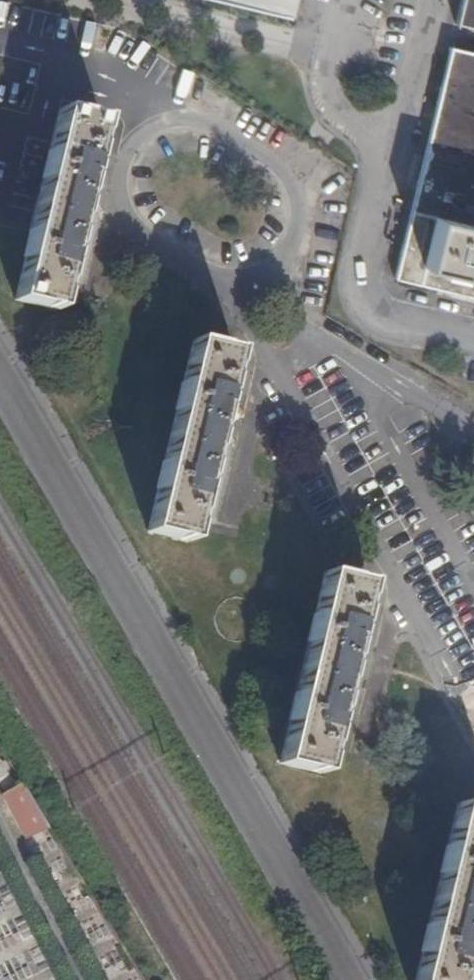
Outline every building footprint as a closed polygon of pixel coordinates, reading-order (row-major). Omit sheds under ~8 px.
[(284,17),(288,0),(214,0),(284,17)] [(456,25),(473,30),(473,0),(462,0),(456,25)] [(415,198),(395,281),(473,300),(473,54),(450,49),(415,198)] [(83,191),(90,162),(100,121),(61,111),(54,139),(42,188),(15,299),(54,309),(72,239),(78,240),(84,213),(89,192),(83,191)] [(147,531),(187,541),(200,486),(204,471),(209,472),(222,423),(216,422),(233,352),(192,342),(147,531)] [(280,764),(320,773),(333,718),(337,703),(342,704),(354,656),(348,654),(365,584),(325,574),(280,764)] [(17,776),(0,786),(0,790),(30,838),(49,827),(17,776)] [(465,950),(468,935),(473,936),(473,934),(473,810),(457,806),(415,979),(457,979),(465,950)]
